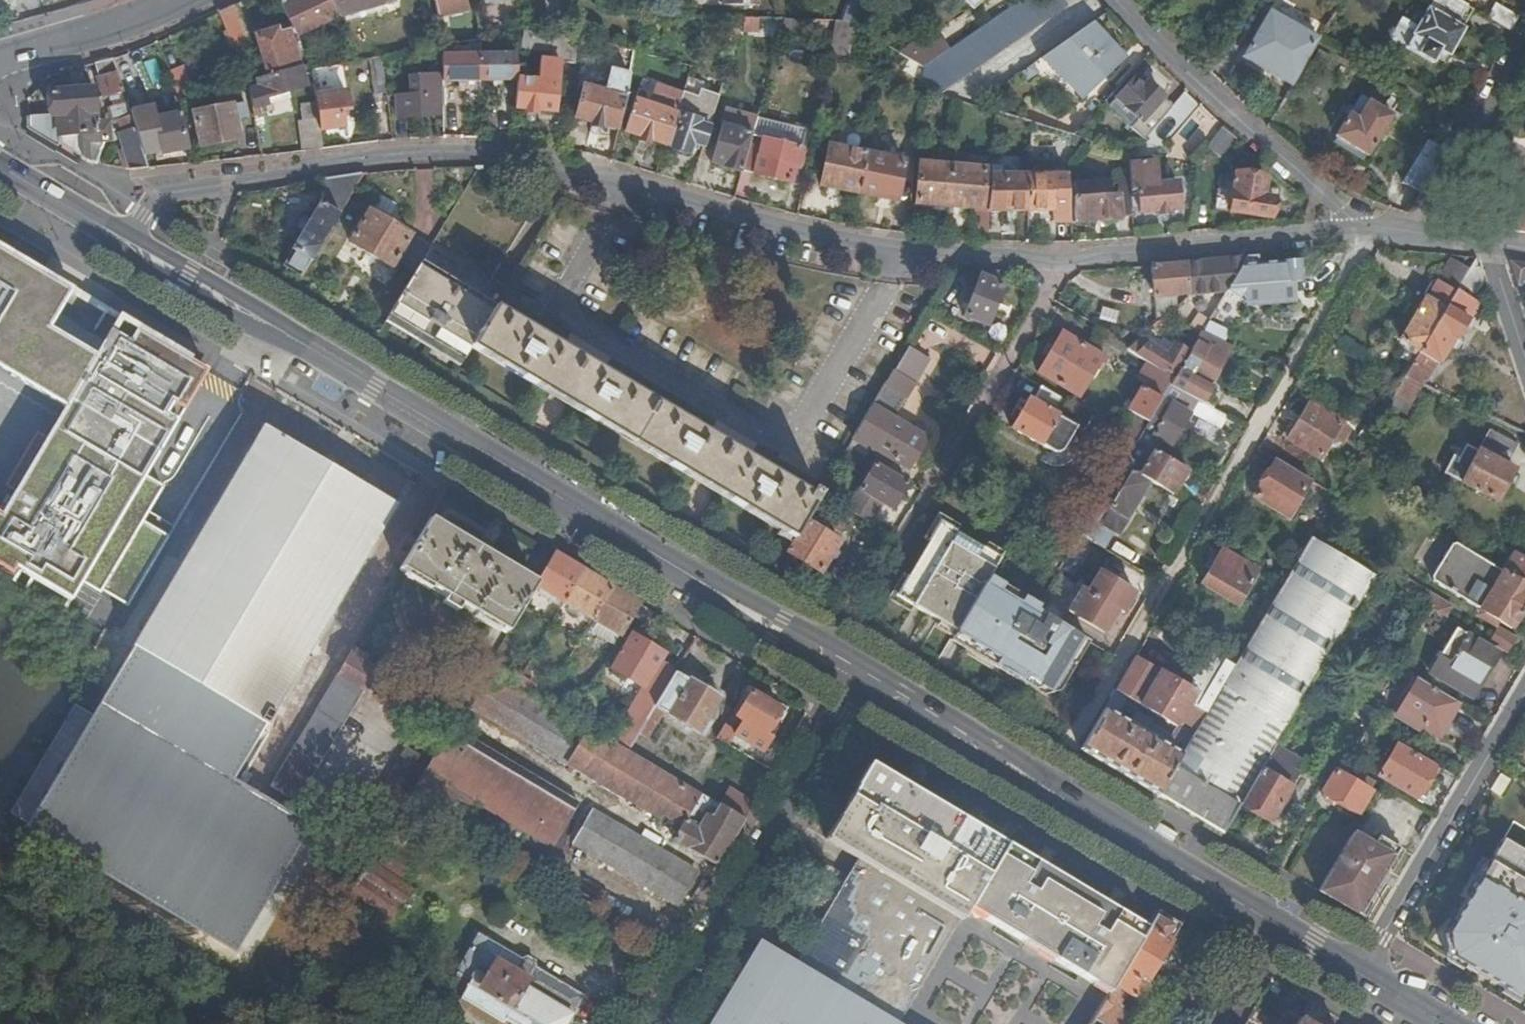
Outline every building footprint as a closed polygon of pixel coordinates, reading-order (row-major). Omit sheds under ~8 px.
[(279,4),(291,30),(293,34),(337,16),(331,0),(299,0),(287,0),(279,4)] [(337,16),(390,2),(389,0),(331,0),(337,16)] [(434,16),(451,12),(449,0),(431,0),(434,16)] [(841,22),(854,30),(866,0),(850,0),(841,22)] [(1047,0),(1019,0),(945,51),(919,69),(917,89),(932,94),(1054,12),(1047,0)] [(1471,9),(1455,0),(1431,0),(1425,10),(1414,29),(1400,21),(1390,40),(1430,63),(1437,51),(1445,55),(1471,9)] [(1414,29),(1425,10),(1411,2),(1400,21),(1414,29)] [(1510,33),(1517,19),(1493,5),(1486,18),(1510,33)] [(232,6),(217,14),(232,50),(246,44),(232,6)] [(1291,86),(1317,40),(1269,11),(1242,56),(1291,86)] [(755,19),(739,19),(737,31),(735,35),(755,35),(755,19)] [(805,20),(784,20),(780,20),(777,31),(804,32),(805,20)] [(844,55),(849,28),(838,21),(831,21),(825,53),(844,55)] [(1124,55),(1089,23),(1085,26),(1121,59),(1124,55)] [(1121,59),(1085,26),(1043,55),(1083,94),(1121,59)] [(919,69),(945,51),(930,28),(893,53),(905,61),(919,69)] [(293,34),(291,30),(277,35),(275,31),(256,37),(267,76),(296,68),(292,54),(300,50),(293,34)] [(576,37),(522,32),(521,49),(552,52),(553,62),(540,61),(538,81),(518,80),(516,108),(525,110),(525,113),(538,114),(538,111),(554,112),(558,63),(573,64),(576,37)] [(876,46),(873,54),(882,56),(884,48),(876,46)] [(125,53),(109,57),(120,89),(122,96),(137,91),(125,53)] [(478,56),(477,81),(515,81),(516,55),(478,56)] [(441,81),(477,81),(478,56),(440,56),(441,81)] [(109,57),(91,62),(102,95),(107,93),(120,89),(109,57)] [(371,59),(376,95),(388,93),(387,85),(384,57),(371,59)] [(899,70),(910,77),(916,68),(905,61),(899,70)] [(247,90),(251,109),(267,105),(265,97),(307,86),(302,66),(296,68),(267,76),(254,80),(256,85),(247,87),(247,90)] [(181,69),(165,75),(176,101),(191,95),(181,69)] [(1025,69),(1014,76),(1019,84),(1030,76),(1025,69)] [(602,126),(616,130),(625,98),(628,75),(609,72),(604,93),(582,87),(573,118),(589,122),(589,127),(601,129),(602,126)] [(431,111),(440,110),(439,76),(406,79),(408,94),(394,96),(396,118),(431,115),(431,111)] [(1139,87),(1143,83),(1135,76),(1131,80),(1139,87)] [(1008,80),(970,105),(994,112),(1014,118),(1029,100),(1008,80)] [(1139,122),(1159,99),(1143,83),(1139,87),(1131,80),(1114,99),(1139,122)] [(648,141),(664,146),(665,142),(674,114),(680,95),(656,88),(650,106),(631,101),(622,133),(638,138),(637,141),(647,144),(648,141)] [(120,89),(107,93),(111,105),(124,100),(122,96),(120,89)] [(48,116),(27,117),(27,126),(68,151),(87,163),(94,164),(100,142),(107,142),(106,122),(95,123),(95,118),(94,113),(93,99),(93,90),(48,92),(48,116)] [(690,144),(700,147),(708,123),(716,96),(698,91),(697,98),(680,94),(680,95),(674,114),(679,116),(670,144),(669,149),(687,154),(690,144)] [(316,117),(318,129),(343,126),(340,112),(347,110),(345,92),(313,97),(314,101),(316,117)] [(1389,115),(1357,96),(1333,135),(1365,155),(1389,115)] [(1132,128),(1131,130),(1141,139),(1149,131),(1139,122),(1114,99),(1108,105),(1132,128)] [(1149,131),(1169,109),(1159,99),(1139,122),(1149,131)] [(127,108),(124,100),(111,105),(114,112),(127,108)] [(299,103),(301,119),(316,117),(314,101),(299,103)] [(197,146),(237,138),(228,105),(189,113),(197,146)] [(116,120),(129,116),(127,108),(114,112),(116,118),(116,120)] [(723,111),(718,126),(749,134),(753,119),(723,111)] [(162,154),(189,149),(186,139),(183,140),(177,115),(164,117),(163,113),(152,115),(162,154)] [(665,142),(670,144),(679,116),(674,114),(665,142)] [(116,150),(121,169),(132,169),(147,168),(129,116),(116,120),(116,118),(110,120),(110,121),(112,126),(118,124),(120,133),(115,134),(120,149),(116,150)] [(708,163),(718,126),(708,123),(700,147),(696,159),(708,163)] [(708,163),(738,170),(748,136),(749,134),(718,126),(708,163)] [(1234,140),(1221,127),(1204,148),(1217,159),(1234,140)] [(748,136),(738,170),(788,183),(796,154),(801,155),(803,145),(797,144),(797,148),(748,136)] [(1419,195),(1445,152),(1426,141),(1401,184),(1419,195)] [(818,186),(857,193),(865,153),(827,145),(818,186)] [(865,153),(857,193),(896,199),(903,160),(865,153)] [(1153,187),(1153,183),(1152,173),(1151,161),(1125,160),(1128,191),(1153,187)] [(914,204),(947,207),(950,166),(916,163),(914,204)] [(975,240),(986,241),(986,211),(986,209),(979,209),(981,169),(950,166),(947,207),(973,209),(975,240)] [(986,209),(986,211),(1026,211),(1026,175),(1026,173),(996,173),(997,166),(990,166),(986,209)] [(1026,175),(1026,211),(1050,211),(1051,222),(1067,222),(1064,173),(1026,173),(1026,175)] [(361,174),(316,180),(320,196),(289,248),(291,250),(281,266),(300,277),(361,174)] [(1262,186),(1263,178),(1233,174),(1229,213),(1268,217),(1271,196),(1266,195),(1260,195),(1262,186)] [(1073,222),(1117,218),(1116,193),(1095,194),(1095,181),(1070,183),(1073,222)] [(1128,191),(1129,211),(1137,210),(1138,214),(1156,212),(1156,215),(1167,215),(1166,211),(1179,210),(1176,181),(1153,183),(1153,187),(1128,191)] [(389,267),(408,232),(368,209),(348,242),(389,267)] [(420,264),(431,246),(417,238),(401,263),(415,271),(417,268),(420,264)] [(65,408),(46,439),(36,432),(4,487),(16,492),(2,515),(0,514),(0,568),(17,578),(21,571),(72,601),(84,579),(128,605),(169,537),(143,522),(163,487),(144,476),(206,372),(189,361),(153,340),(105,310),(82,349),(48,328),(71,290),(40,272),(0,248),(0,369),(65,408)] [(1256,256),(1244,258),(1230,282),(1248,284),(1249,294),(1258,293),(1259,304),(1293,302),(1292,288),(1290,262),(1256,265),(1256,256)] [(1244,258),(1184,264),(1184,296),(1224,292),(1224,291),(1230,282),(1244,258)] [(1456,292),(1468,271),(1451,260),(1426,301),(1423,299),(1399,341),(1419,354),(1453,297),(1456,292)] [(1482,279),(1476,260),(1468,271),(1456,292),(1469,301),(1482,279)] [(1298,261),(1290,262),(1292,288),(1300,288),(1298,261)] [(1524,277),(1524,265),(1509,263),(1516,286),(1524,277)] [(494,307),(420,264),(417,268),(491,312),(494,307)] [(1184,264),(1149,267),(1153,324),(1163,314),(1184,296),(1184,264)] [(417,268),(415,271),(387,318),(460,362),(469,349),(491,312),(417,268)] [(984,324),(999,285),(976,276),(962,315),(984,324)] [(1230,282),(1224,291),(1249,294),(1248,284),(1230,282)] [(1301,301),(1300,288),(1292,288),(1293,302),(1301,301)] [(1472,310),(1475,305),(1469,301),(1456,292),(1453,297),(1472,310)] [(1453,297),(1419,354),(1405,377),(1422,385),(1436,363),(1437,364),(1453,337),(1455,339),(1472,310),(1453,297)] [(815,498),(494,307),(491,312),(469,349),(792,538),(804,518),(815,498)] [(1190,331),(1197,336),(1200,331),(1209,317),(1200,313),(1190,331)] [(1153,324),(1148,329),(1151,333),(1168,317),(1163,314),(1153,324)] [(1209,317),(1200,331),(1220,341),(1227,328),(1209,317)] [(1206,384),(1229,346),(1220,341),(1200,331),(1197,336),(1188,351),(1171,379),(1168,384),(1187,394),(1194,398),(1200,389),(1183,379),(1187,372),(1206,384)] [(1104,359),(1061,334),(1037,375),(1075,397),(1095,362),(1100,365),(1104,359)] [(1138,338),(1123,351),(1146,364),(1171,379),(1188,351),(1174,343),(1166,355),(1138,338)] [(893,370),(891,369),(851,438),(871,450),(873,448),(907,469),(925,440),(891,418),(925,362),(905,350),(893,370)] [(1171,379),(1146,364),(1138,378),(1145,381),(1127,410),(1115,430),(1134,441),(1136,439),(1160,399),(1163,392),(1168,384),(1171,379)] [(1415,396),(1422,385),(1405,377),(1389,403),(1399,409),(1409,393),(1415,396)] [(1090,416),(1039,386),(1030,402),(1027,401),(1010,429),(1056,457),(1074,428),(1077,431),(1084,429),(1090,416)] [(1189,412),(1196,399),(1194,398),(1187,394),(1182,403),(1179,401),(1177,406),(1171,402),(1150,437),(1168,447),(1189,412)] [(1196,399),(1189,412),(1216,427),(1224,414),(1196,399)] [(1319,460),(1341,425),(1307,405),(1286,440),(1319,460)] [(1358,420),(1371,428),(1378,416),(1365,408),(1358,420)] [(265,725),(397,504),(388,499),(264,425),(133,646),(265,725)] [(1362,425),(1354,438),(1362,444),(1371,430),(1362,425)] [(1502,464),(1514,442),(1486,427),(1457,481),(1493,501),(1510,468),(1502,464)] [(1131,447),(1134,441),(1115,430),(1111,428),(1103,442),(1126,455),(1131,447)] [(1147,481),(1157,486),(1162,477),(1175,485),(1184,470),(1136,439),(1134,441),(1131,447),(1146,457),(1135,474),(1145,479),(1147,481)] [(1126,455),(1120,465),(1129,470),(1135,474),(1146,457),(1131,447),(1126,455)] [(1307,481),(1273,461),(1250,500),(1284,520),(1307,481)] [(843,507),(867,521),(879,502),(889,508),(905,482),(871,462),(843,507)] [(1090,542),(1099,548),(1110,530),(1116,534),(1147,481),(1145,479),(1135,474),(1129,470),(1120,465),(1094,509),(1079,535),(1090,542)] [(938,526),(951,533),(955,527),(936,514),(920,541),(927,544),(938,526)] [(441,526),(429,517),(399,567),(412,575),(441,526)] [(792,538),(785,550),(818,570),(837,539),(804,518),(792,538)] [(524,574),(441,526),(412,575),(494,624),(524,574)] [(910,608),(937,625),(953,635),(997,562),(981,551),(951,533),(938,526),(927,544),(905,580),(894,598),(910,608)] [(992,665),(999,669),(1034,610),(1052,579),(1047,577),(1061,553),(1018,526),(1001,555),(997,562),(953,635),(949,641),(963,649),(968,642),(996,659),(992,665)] [(1154,795),(1220,834),(1239,801),(1271,746),(1371,575),(1309,537),(1282,582),(1231,668),(1202,716),(1195,728),(1179,755),(1154,795)] [(1477,610),(1499,572),(1453,544),(1448,545),(1428,577),(1430,582),(1477,610)] [(997,562),(1001,555),(985,545),(981,551),(997,562)] [(1232,604),(1253,571),(1220,551),(1200,584),(1232,604)] [(582,570),(554,553),(536,583),(535,585),(563,602),(582,570)] [(1511,553),(1499,572),(1477,610),(1509,630),(1524,603),(1524,561),(1511,553)] [(611,587),(582,570),(563,602),(591,620),(611,587)] [(1052,579),(1034,610),(1057,624),(1066,611),(1100,632),(1114,611),(1120,614),(1132,593),(1098,572),(1085,593),(1056,574),(1052,579)] [(535,585),(536,583),(524,574),(494,624),(507,632),(535,585)] [(906,615),(910,608),(894,598),(905,580),(899,575),(883,602),(906,615)] [(639,604),(611,587),(591,620),(598,624),(618,636),(639,604)] [(1422,591),(1416,602),(1423,606),(1443,618),(1448,608),(1422,591)] [(1034,610),(999,669),(1019,681),(1023,675),(1050,691),(1056,689),(1063,678),(1061,670),(1060,668),(1078,637),(1057,624),(1034,610)] [(613,645),(618,636),(598,624),(593,633),(613,645)] [(933,632),(949,642),(949,641),(953,635),(937,625),(933,632)] [(1470,697),(1495,655),(1453,628),(1427,672),(1470,697)] [(1484,643),(1502,653),(1511,639),(1494,628),(1484,643)] [(673,672),(674,670),(659,660),(663,653),(632,635),(613,667),(642,686),(608,741),(625,751),(637,733),(673,672)] [(1068,671),(1085,642),(1078,637),(1060,668),(1061,670),(1068,671)] [(963,649),(992,665),(996,659),(968,642),(963,649)] [(248,753),(265,725),(133,646),(27,825),(236,949),(308,829),(230,782),(248,753)] [(1132,657),(1112,691),(1172,729),(1179,718),(1186,705),(1202,716),(1231,668),(1200,649),(1191,667),(1183,687),(1132,657)] [(363,658),(351,651),(271,787),(294,802),(360,690),(366,693),(378,673),(360,663),(363,658)] [(717,699),(673,672),(637,733),(645,738),(661,710),(704,735),(713,720),(707,716),(717,699)] [(1023,675),(1019,681),(1042,694),(1050,691),(1023,675)] [(566,763),(584,733),(490,676),(471,707),(566,763)] [(1433,735),(1452,703),(1414,680),(1393,716),(1409,727),(1412,721),(1433,735)] [(779,711),(748,693),(735,715),(742,719),(734,730),(762,748),(770,736),(766,732),(779,711)] [(1077,749),(1154,795),(1179,755),(1140,731),(1114,715),(1120,704),(1108,697),(1077,749)] [(1372,712),(1357,703),(1350,715),(1365,723),(1372,712)] [(1179,718),(1195,728),(1202,716),(1186,705),(1179,718)] [(725,745),(734,730),(724,724),(715,739),(725,745)] [(449,727),(430,761),(410,794),(452,820),(462,826),(475,805),(496,817),(548,848),(577,803),(449,727)] [(715,865),(743,819),(716,803),(715,805),(597,737),(596,739),(584,733),(566,763),(656,817),(659,813),(680,825),(671,840),(715,865)] [(1271,746),(1239,801),(1268,819),(1295,773),(1285,767),(1291,757),(1271,746)] [(406,747),(364,818),(387,832),(410,794),(430,761),(406,747)] [(1410,800),(1429,768),(1394,747),(1375,779),(1410,800)] [(967,910),(1107,994),(1145,929),(1022,854),(928,799),(868,764),(823,838),(855,858),(793,963),(758,943),(709,1023),(898,1023),(967,910)] [(1354,813),(1366,792),(1332,772),(1320,792),(1354,813)] [(1499,775),(1489,791),(1498,797),(1508,780),(1499,775)] [(743,819),(753,803),(726,787),(716,803),(743,819)] [(387,832),(381,843),(388,848),(389,846),(399,851),(408,834),(433,851),(452,820),(410,794),(387,832)] [(694,873),(591,812),(573,842),(677,904),(694,873)] [(548,848),(496,817),(488,830),(497,835),(495,839),(529,859),(532,856),(541,862),(548,848)] [(387,832),(364,818),(351,841),(374,855),(381,843),(387,832)] [(452,820),(433,851),(448,859),(466,828),(462,826),(452,820)] [(484,839),(536,871),(541,862),(532,856),(529,859),(495,839),(497,835),(488,830),(483,838),(484,839)] [(1317,891),(1359,916),(1398,849),(1372,834),(1366,842),(1351,833),(1317,891)] [(1502,839),(1446,935),(1452,958),(1522,1000),(1524,995),(1524,852),(1502,839)] [(399,851),(389,846),(388,848),(378,862),(403,876),(413,860),(399,851)] [(369,863),(352,891),(394,915),(411,889),(369,863)] [(1156,911),(1145,929),(1107,994),(1093,1019),(1101,1023),(1123,1023),(1127,1018),(1114,1009),(1122,996),(1114,991),(1117,986),(1138,999),(1146,986),(1143,984),(1178,924),(1156,911)] [(501,1021),(524,984),(532,971),(532,964),(523,959),(519,963),(475,938),(443,993),(496,1023),(500,1023),(501,1021)] [(524,984),(571,1011),(579,998),(532,971),(524,984)] [(567,1017),(571,1011),(524,984),(501,1021),(506,1023),(563,1023),(567,1017)] [(1297,1022),(1284,1015),(1279,1023),(1295,1023),(1297,1022)]
